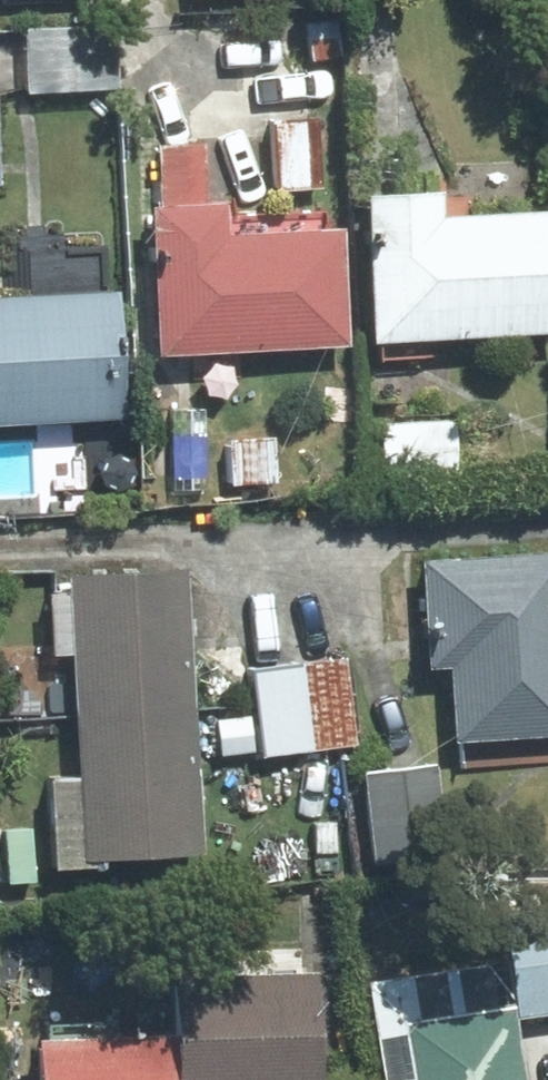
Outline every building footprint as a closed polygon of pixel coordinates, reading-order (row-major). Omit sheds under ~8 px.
[(102,32),(18,36),(20,89),(104,85),(102,32)] [(304,125),(263,128),(268,192),(308,189),(304,125)] [(151,149),(155,210),(200,207),(196,146),(151,149)] [(422,221),(421,195),(351,199),(360,341),(546,330),(538,214),(422,221)] [(155,210),(135,211),(143,357),(335,346),(328,232),(210,238),(208,207),(200,207),(155,210)] [(0,303),(0,424),(109,418),(103,297),(0,303)] [(547,737),(547,556),(410,565),(417,669),(438,668),(443,744),(547,737)] [(35,600),(38,658),(55,658),(61,781),(32,782),(36,864),(188,857),(175,572),(54,578),(55,599),(35,600)] [(210,724),(213,755),(251,751),(252,757),(345,746),(335,663),(242,674),(247,720),(210,724)] [(426,769),(356,776),(364,853),(434,845),(426,769)] [(499,1018),(547,1011),(547,914),(486,922),(499,1018)] [(392,1031),(399,1079),(508,1079),(499,1018),(459,1022),(453,973),(360,986),(366,1035),(392,1031)] [(23,1045),(23,1079),(309,1079),(307,977),(152,980),(153,1042),(23,1045)]
